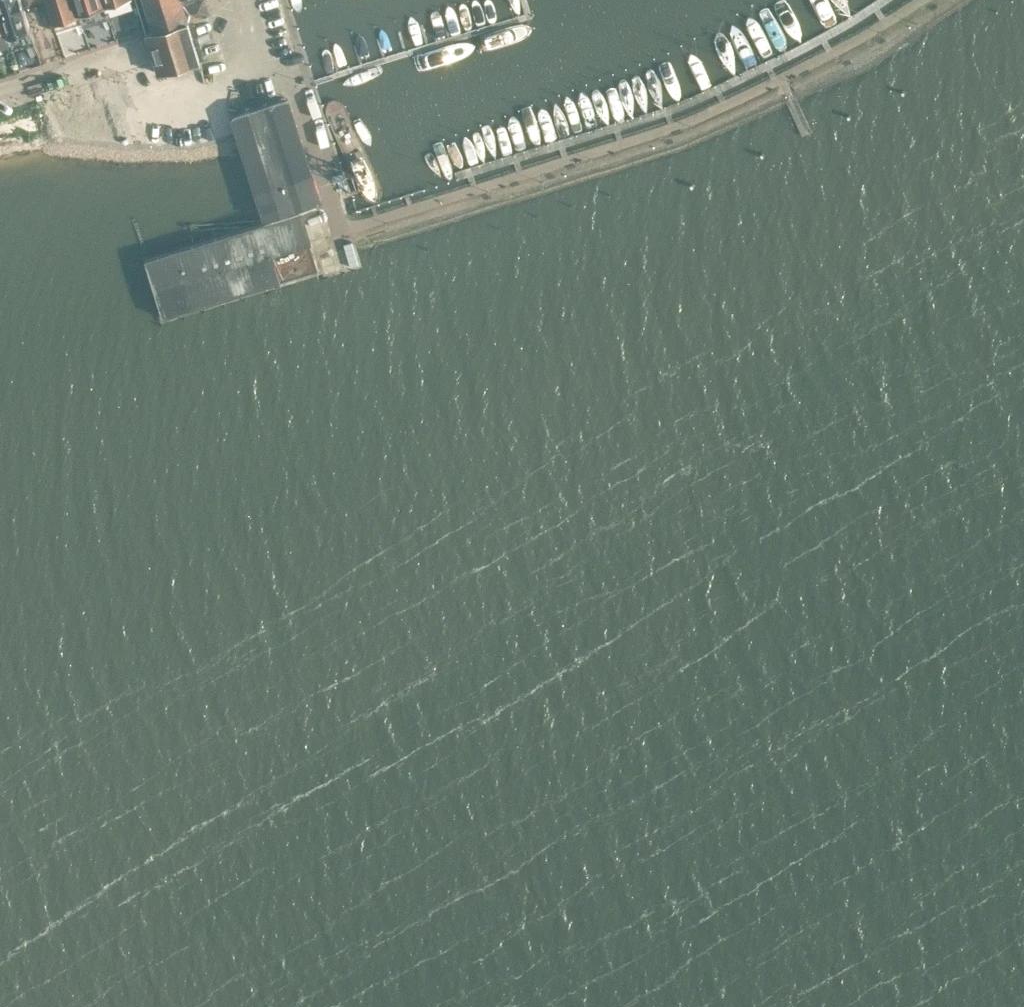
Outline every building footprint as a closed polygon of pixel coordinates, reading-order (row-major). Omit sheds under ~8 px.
[(7,34),(9,38),(11,44),(25,40),(28,52),(36,50),(31,33),(27,22),(28,22),(21,0),(0,0),(0,12),(7,34)] [(28,22),(27,22),(31,33),(55,26),(51,15),(50,15),(45,0),(21,0),(28,22)] [(50,15),(51,15),(55,26),(80,18),(74,0),(45,0),(50,15)] [(80,18),(106,9),(103,0),(74,0),(80,18)] [(106,9),(133,0),(103,0),(106,9)] [(150,26),(186,16),(181,0),(142,0),(150,26)] [(186,16),(208,9),(205,0),(181,0),(186,16)] [(9,38),(7,34),(0,12),(0,41),(9,38)] [(150,26),(144,27),(145,31),(150,47),(153,57),(156,68),(198,56),(186,16),(150,26)] [(285,94),(233,111),(240,134),(241,135),(244,146),(245,149),(247,154),(256,185),(264,211),(287,204),(306,198),(317,195),(317,194),(308,169),(285,94)] [(261,217),(143,253),(161,311),(279,275),(279,274),(316,263),(308,238),(308,237),(298,206),(261,217)]
